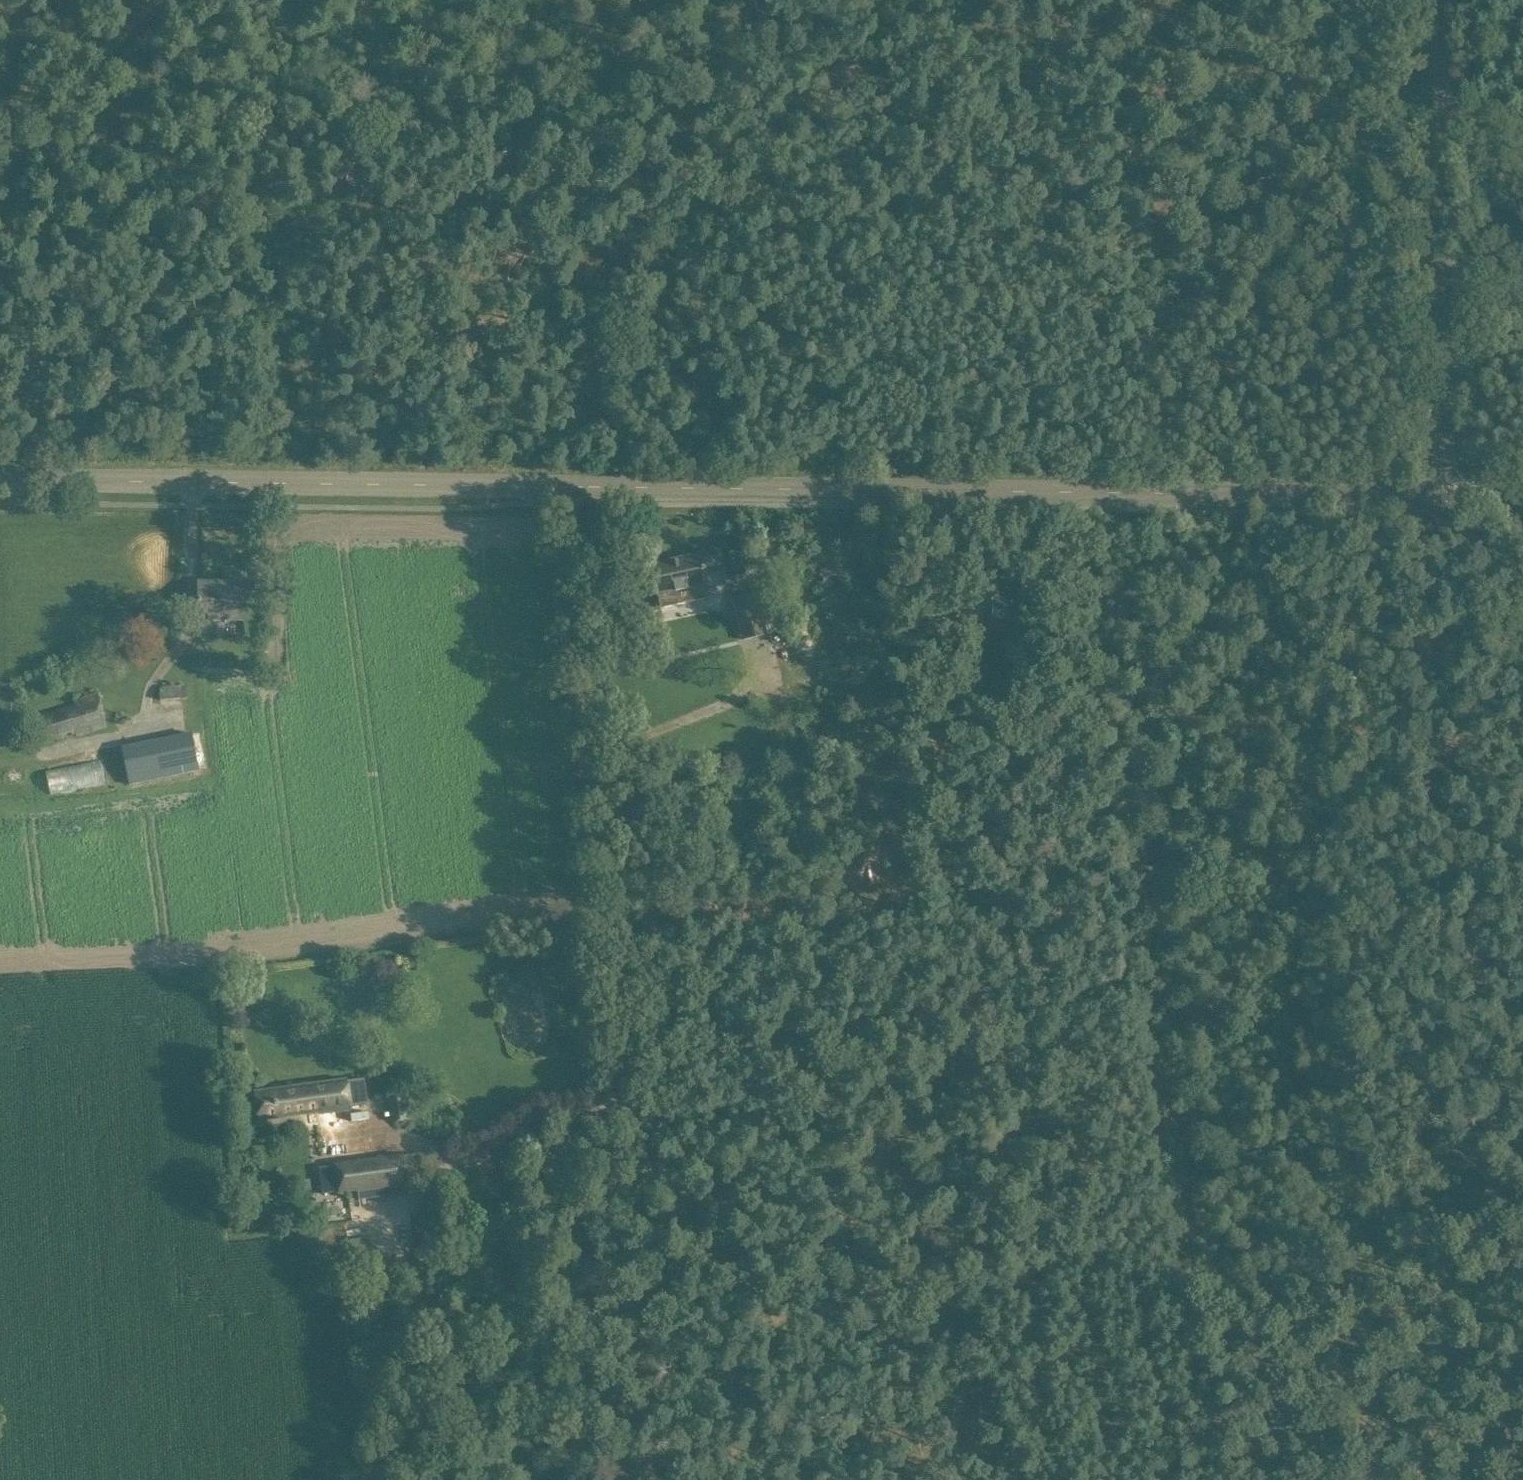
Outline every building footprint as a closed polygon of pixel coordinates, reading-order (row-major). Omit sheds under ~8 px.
[(651,568),(655,588),(657,594),(658,594),(661,610),(709,599),(700,557),(651,568)] [(740,567),(721,572),(723,577),(725,588),(744,584),(741,573),(740,567)] [(198,583),(198,602),(197,619),(243,620),(244,584),(198,583)] [(733,598),(742,641),(769,635),(760,593),(733,598)] [(992,595),(992,618),(1020,618),(1020,595),(992,595)] [(781,692),(778,682),(761,687),(764,697),(781,692)] [(62,741),(108,727),(97,693),(29,715),(39,748),(51,745),(50,742),(61,738),(62,741)] [(190,734),(122,748),(130,785),(197,771),(190,734)] [(104,785),(100,760),(5,776),(9,801),(104,785)] [(347,1079),(254,1093),(259,1122),(351,1107),(351,1106),(367,1104),(363,1078),(347,1080),(347,1079)] [(415,1154),(402,1156),(334,1164),(338,1192),(405,1184),(405,1183),(419,1181),(415,1154)]
